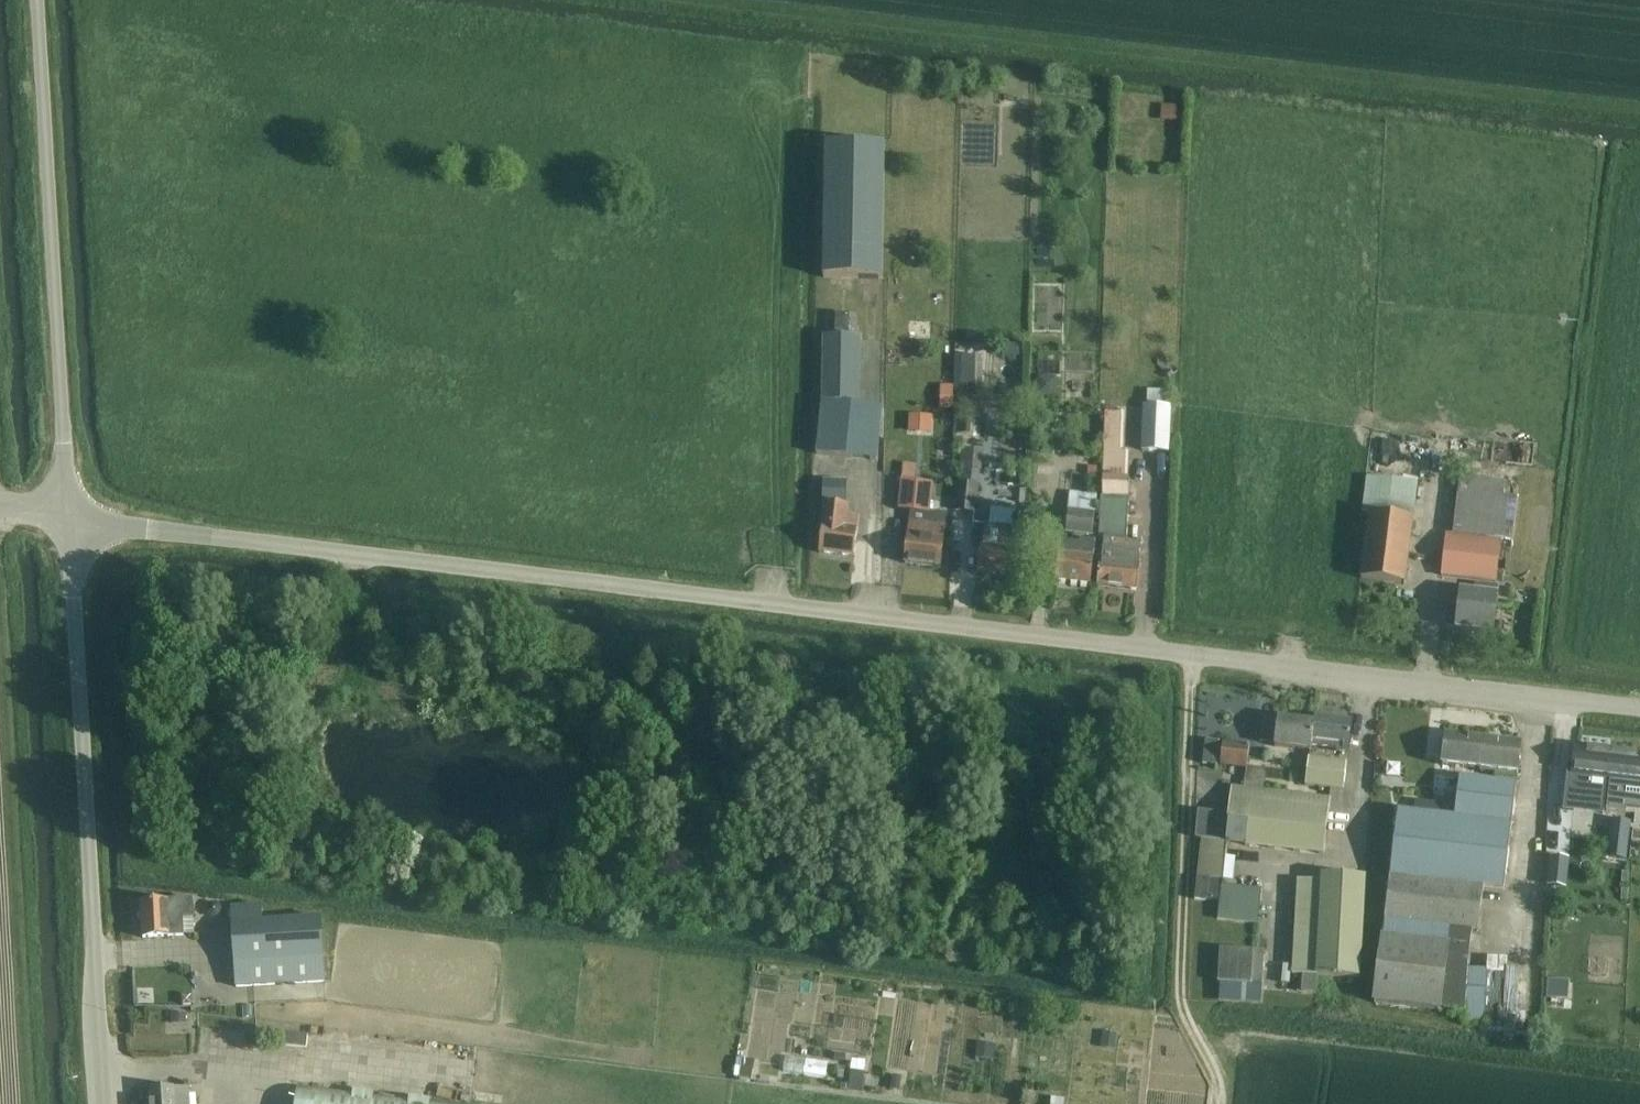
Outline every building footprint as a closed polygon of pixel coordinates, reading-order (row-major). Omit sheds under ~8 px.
[(1161,105),(1160,120),(1176,122),(1177,107),(1161,105)] [(882,279),(884,144),(825,143),(822,277),(828,278),(855,278),(882,279)] [(827,290),(855,291),(855,278),(828,278),(827,290)] [(849,337),(849,315),(835,314),(834,336),(823,335),(815,455),(877,459),(881,406),(856,405),(861,338),(849,337)] [(981,389),(982,358),(961,357),(960,387),(981,389)] [(953,386),(940,386),(939,410),(952,410),(953,386)] [(1169,452),(1170,407),(1142,406),(1141,451),(1169,452)] [(958,469),(959,469),(979,472),(981,472),(983,451),(961,448),(958,469)] [(914,480),(915,465),(903,464),(901,480),(896,479),(896,486),(900,487),(898,509),(910,511),(904,562),(939,566),(945,513),(929,512),(932,482),(914,480)] [(959,469),(958,483),(978,485),(979,472),(959,469)] [(1103,538),(1098,585),(1134,589),(1138,549),(1111,546),(1112,539),(1126,540),(1129,477),(1124,476),(1102,475),(1101,500),(1100,538),(1103,538)] [(1406,585),(1408,561),(1417,483),(1366,477),(1362,514),(1368,515),(1361,580),(1406,585)] [(1456,490),(1452,535),(1500,541),(1512,542),(1517,497),(1506,494),(1506,488),(1504,488),(1505,481),(1466,477),(1464,490),(1456,490)] [(854,556),(858,515),(847,514),(848,505),(845,505),(847,481),(823,479),(821,502),(822,502),(817,552),(854,556)] [(975,514),(979,485),(978,485),(958,483),(957,482),(953,511),(975,514)] [(1066,520),(1065,532),(1091,535),(1093,524),(1092,512),(1068,509),(1066,520)] [(1013,575),(1018,528),(984,525),(982,546),(981,546),(978,571),(1013,575)] [(1446,535),(1442,575),(1495,582),(1500,541),(1452,535),(1446,535)] [(1058,552),(1054,580),(1090,584),(1093,557),(1093,556),(1095,540),(1079,538),(1079,542),(1074,542),(1059,540),(1058,552)] [(1492,633),(1498,585),(1474,582),(1473,591),(1459,589),(1457,605),(1451,604),(1446,608),(1444,619),(1448,624),(1455,625),(1454,628),(1492,633)] [(1316,715),(1315,721),(1312,744),(1336,747),(1336,750),(1347,752),(1351,720),(1316,715)] [(1312,744),(1315,721),(1278,716),(1278,720),(1264,718),(1262,737),(1261,743),(1274,745),(1309,749),(1310,743),(1312,744)] [(1397,809),(1374,1001),(1439,1009),(1465,1012),(1464,1023),(1483,1024),(1487,970),(1467,968),(1472,929),(1476,930),(1482,886),(1502,888),(1515,783),(1516,775),(1520,741),(1445,732),(1441,763),(1480,768),(1479,770),(1494,772),(1493,780),(1459,776),(1456,797),(1446,796),(1445,804),(1415,800),(1414,811),(1397,809)] [(1214,763),(1217,741),(1205,741),(1203,762),(1214,763)] [(1245,767),(1247,755),(1249,744),(1222,742),(1221,752),(1219,765),(1245,767)] [(1567,766),(1563,809),(1573,810),(1573,805),(1603,808),(1607,774),(1608,774),(1611,751),(1610,751),(1575,747),(1573,764),(1573,766),(1567,766)] [(1606,810),(1626,812),(1626,806),(1627,805),(1636,807),(1639,807),(1639,754),(1611,751),(1608,774),(1610,775),(1608,794),(1606,810)] [(1342,789),(1346,762),(1308,756),(1306,770),(1304,783),(1342,789)] [(1231,786),(1224,841),(1323,853),(1329,797),(1263,789),(1243,787),(1231,786)] [(1611,822),(1607,856),(1621,858),(1625,823),(1611,822)] [(1196,879),(1193,902),(1194,902),(1205,903),(1206,900),(1220,901),(1220,906),(1218,923),(1257,926),(1259,910),(1261,891),(1222,886),(1226,843),(1201,840),(1196,879)] [(1549,856),(1547,885),(1560,886),(1563,857),(1549,856)] [(1359,977),(1365,876),(1321,874),(1320,881),(1297,879),(1291,973),(1302,974),(1301,993),(1316,994),(1317,974),(1359,977)] [(143,902),(140,902),(142,937),(183,935),(182,920),(194,919),(193,902),(193,899),(167,901),(143,902)] [(211,904),(207,907),(207,914),(211,917),(217,917),(220,914),(220,907),(217,904),(211,904)] [(260,905),(231,907),(236,986),(325,981),(321,917),(261,921),(260,905)] [(1262,985),(1264,951),(1249,950),(1220,948),(1218,982),(1251,985),(1251,984),(1262,985)] [(1547,979),(1546,998),(1567,999),(1568,981),(1547,979)] [(171,1024),(186,1024),(186,1012),(170,1012),(171,1024)] [(274,1029),(272,1043),(277,1043),(305,1047),(306,1033),(296,1032),(274,1029)] [(1103,1032),(1101,1047),(1113,1049),(1116,1034),(1103,1032)] [(977,1042),(974,1058),(993,1060),(995,1045),(977,1042)] [(742,1064),(740,1076),(751,1078),(753,1066),(742,1064)] [(892,1075),(890,1088),(899,1089),(901,1077),(892,1075)] [(296,1085),(294,1103),(464,1103),(296,1085)] [(187,1087),(149,1089),(150,1103),(188,1103),(187,1087)]
